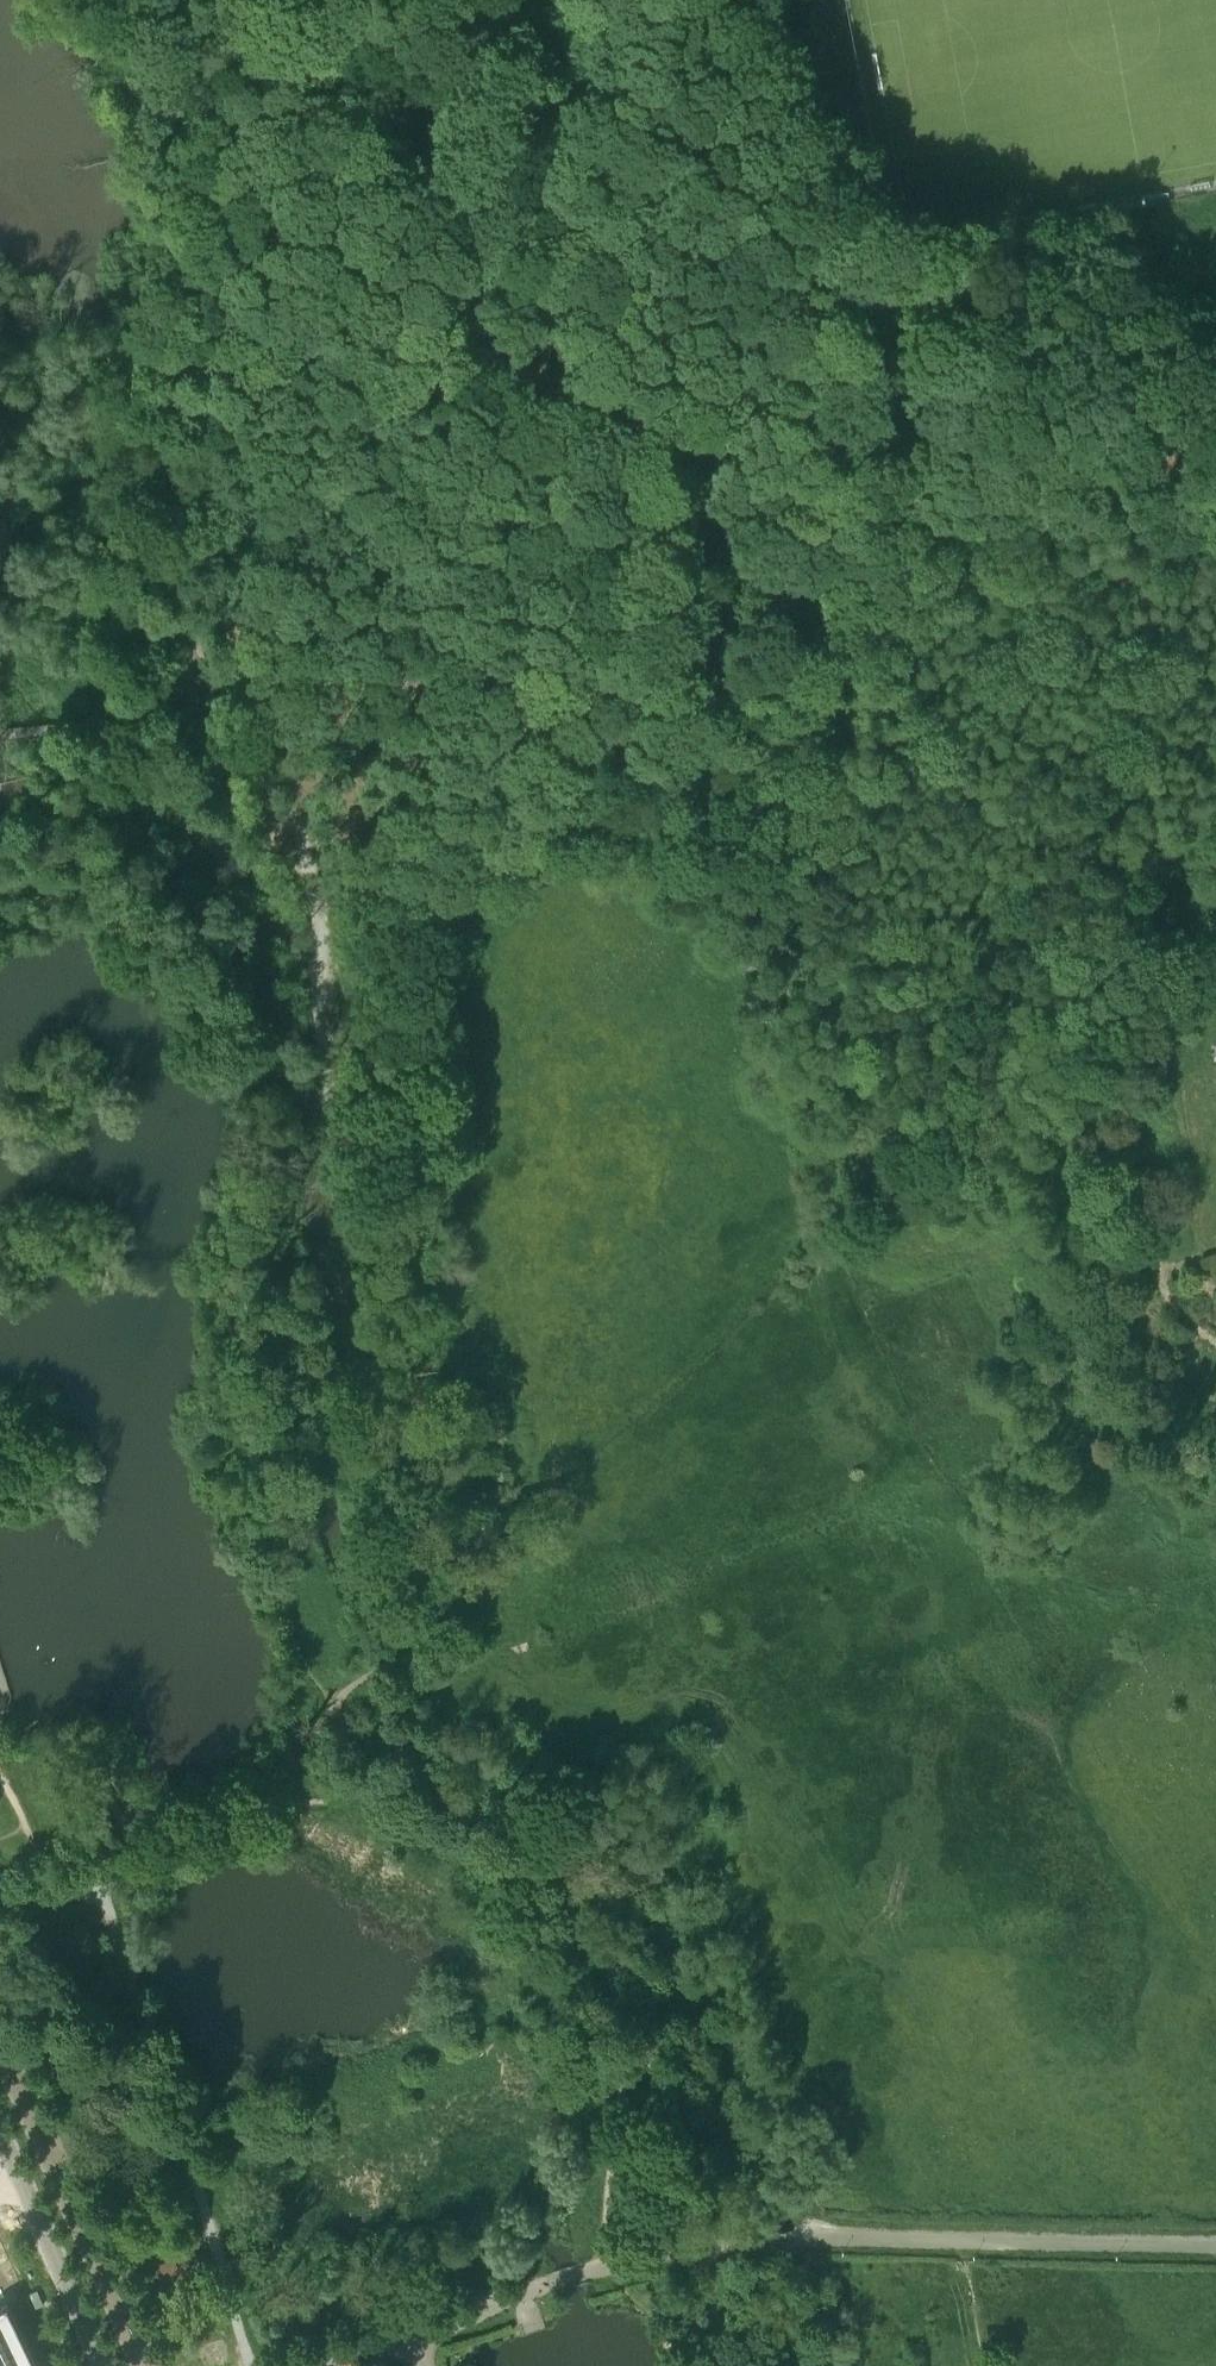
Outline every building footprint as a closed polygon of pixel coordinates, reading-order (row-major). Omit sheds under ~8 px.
[(14,2306),(0,2312),(0,2365),(41,2365),(14,2306)]
